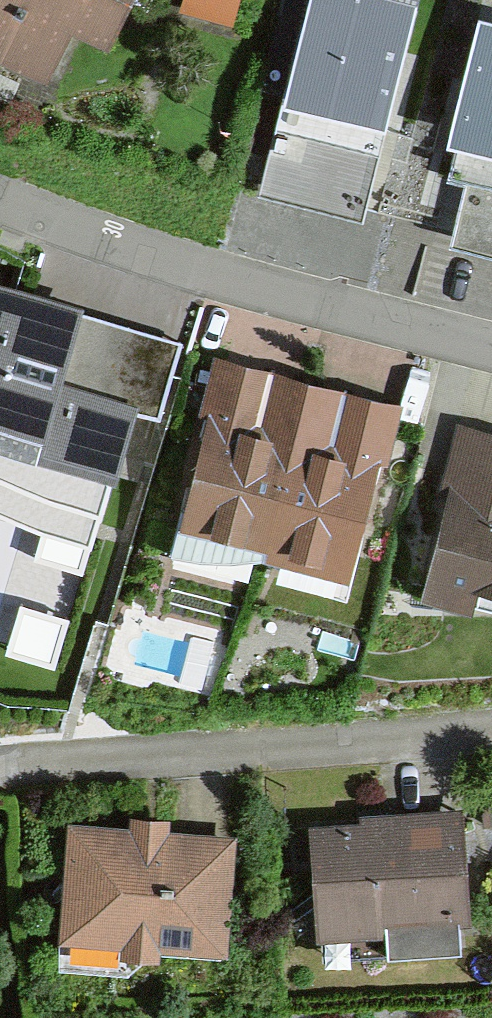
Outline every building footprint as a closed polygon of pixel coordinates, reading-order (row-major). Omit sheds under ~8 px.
[(48,76),(77,12),(113,28),(126,0),(0,0),(0,54),(48,76)] [(243,0),(185,0),(182,12),(238,24),(243,0)] [(262,187),(370,215),(427,0),(312,0),(262,187)] [(482,18),(445,180),(491,191),(491,21),(482,18)] [(0,276),(0,495),(102,523),(136,400),(163,408),(185,326),(0,276)] [(219,366),(179,532),(264,552),(304,386),(219,366)] [(304,386),(264,552),(349,572),(389,407),(304,386)] [(463,421),(424,601),(491,616),(491,427),(463,421)] [(462,814),(311,824),(320,953),(470,943),(462,814)] [(234,837),(77,832),(74,940),(135,942),(134,965),(230,968),(234,837)]
